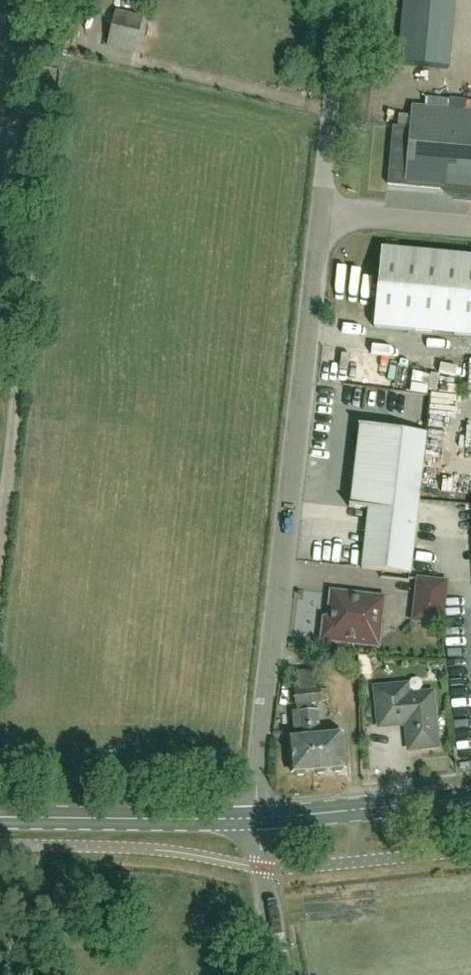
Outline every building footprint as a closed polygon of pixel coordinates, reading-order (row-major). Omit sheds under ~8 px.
[(446,0),(403,0),(398,65),(440,69),(446,0)] [(137,51),(146,16),(119,9),(110,45),(137,51)] [(387,186),(444,191),(454,191),(453,199),(470,201),(470,110),(465,110),(449,108),(412,105),(410,129),(392,128),(387,186)] [(382,250),(375,329),(470,338),(470,257),(382,250)] [(360,366),(340,367),(341,383),(361,382),(360,366)] [(393,367),(392,377),(367,375),(366,384),(413,389),(414,381),(407,380),(408,369),(393,367)] [(423,383),(443,383),(443,393),(452,393),(452,375),(442,375),(442,368),(423,368),(423,383)] [(411,574),(426,433),(358,426),(357,427),(359,427),(351,507),(349,506),(349,508),(368,510),(362,569),(411,574)] [(419,580),(414,621),(442,624),(447,583),(419,580)] [(323,640),(378,646),(384,599),(332,594),(330,613),(332,613),(331,621),(325,621),(323,640)] [(301,772),(312,771),(307,715),(310,714),(309,705),(307,705),(305,687),(315,686),(315,684),(314,671),(298,672),(299,692),(295,692),(297,713),(292,713),(294,738),(286,738),(288,773),(292,772),(293,776),(300,775),(301,772)] [(307,715),(312,771),(316,770),(318,774),(324,773),(325,770),(333,769),(335,772),(342,772),(343,768),(344,768),(341,734),(320,736),(318,711),(312,711),(311,705),(320,704),(319,690),(316,690),(315,684),(315,686),(305,687),(307,705),(309,705),(310,714),(307,715)] [(380,724),(395,723),(395,722),(407,721),(410,747),(436,745),(431,693),(407,695),(406,685),(376,688),(380,724)]
